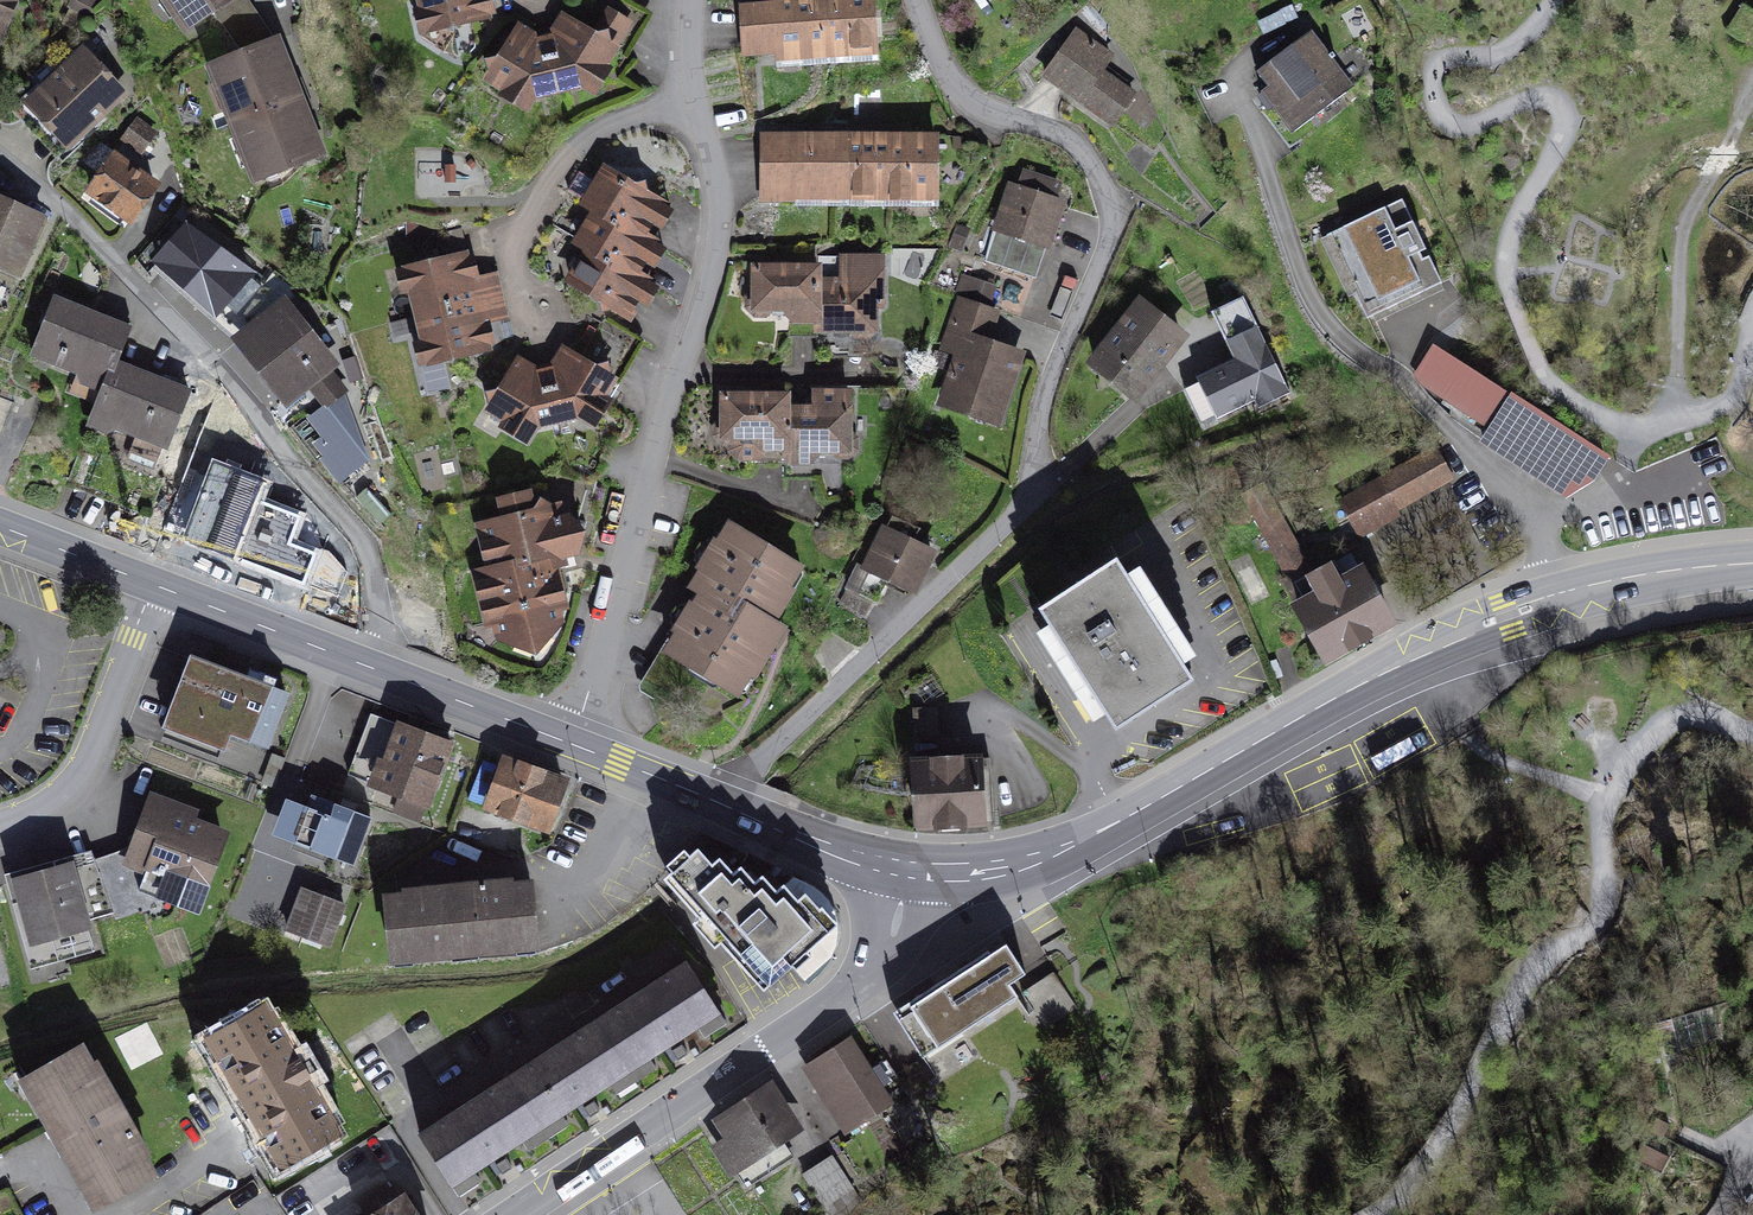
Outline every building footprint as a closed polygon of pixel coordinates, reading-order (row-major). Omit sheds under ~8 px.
[(15,0),(0,0),(0,36),(15,0)] [(188,29),(214,11),(231,0),(168,0),(188,29)] [(243,55),(274,43),(271,33),(250,0),(231,0),(214,11),(243,55)] [(425,13),(434,11),(438,29),(445,28),(452,33),(458,25),(488,17),(487,14),(494,12),(491,0),(422,0),(425,13)] [(776,5),(779,52),(795,51),(802,60),(827,58),(851,57),(859,48),(874,47),(872,0),(845,0),(845,2),(836,2),(824,3),(813,3),(803,4),(803,0),(776,0),(776,5)] [(746,54),(779,52),(776,5),(744,7),(746,54)] [(1752,44),(1752,13),(1744,6),(1728,31),(1751,47),(1752,44)] [(536,96),(581,86),(579,76),(589,74),(595,63),(603,68),(629,23),(608,10),(593,36),(564,19),(557,31),(561,34),(558,39),(553,40),(535,44),(529,42),(532,38),(518,31),(490,79),(508,90),(513,83),(525,90),(534,87),(536,96)] [(1285,25),(1280,15),(1261,24),(1265,33),(1285,25)] [(1330,57),(1312,33),(1258,73),(1270,88),(1262,93),(1273,107),(1275,105),(1292,128),(1341,92),(1344,95),(1358,84),(1335,53),(1330,57)] [(1078,34),(1047,78),(1113,125),(1134,95),(1100,71),(1110,56),(1078,34)] [(243,55),(213,66),(257,180),(321,156),(277,42),(274,43),(243,55)] [(43,90),(39,86),(13,110),(37,136),(49,125),(69,146),(123,95),(83,53),(43,90)] [(156,133),(137,121),(124,140),(143,153),(156,133)] [(798,200),(798,145),(798,136),(766,136),(766,200),(798,200)] [(874,191),(886,191),(886,200),(912,200),(920,191),(935,191),(936,137),(908,136),(908,146),(902,146),(887,146),(871,146),(867,146),(867,136),(847,136),(820,136),(819,145),(812,145),(798,145),(798,200),(823,200),(831,191),(845,191),(845,199),(867,199),(874,191)] [(116,158),(91,192),(130,220),(155,187),(116,158)] [(567,193),(598,211),(594,217),(578,243),(589,250),(586,256),(573,282),(629,317),(640,299),(640,291),(647,281),(636,276),(647,261),(646,254),(653,243),(644,238),(657,219),(656,212),(660,204),(647,196),(644,185),(634,188),(609,174),(606,179),(603,183),(581,170),(567,193)] [(1020,190),(1011,187),(986,262),(1037,279),(1062,204),(1055,202),(1060,185),(1025,173),(1020,190)] [(1403,201),(1333,234),(1360,291),(1354,293),(1366,319),(1442,284),(1403,201)] [(0,202),(0,264),(22,273),(44,222),(25,213),(26,210),(8,203),(7,205),(0,202)] [(188,229),(158,263),(216,313),(224,303),(237,315),(264,284),(188,229)] [(480,318),(473,286),(471,278),(478,276),(473,258),(467,259),(466,257),(435,264),(427,258),(421,267),(416,268),(421,288),(412,290),(425,344),(434,342),(438,360),(444,359),(452,364),(457,356),(488,348),(487,345),(494,344),(489,323),(482,325),(480,318)] [(819,281),(817,323),(818,330),(832,330),(831,354),(849,355),(849,337),(868,337),(874,331),(875,306),(883,306),(883,260),(844,259),(843,281),(819,281)] [(817,323),(819,281),(818,269),(756,268),(756,291),(748,298),(748,309),(756,315),(767,315),(772,308),(790,308),(790,316),(798,323),(817,323)] [(1290,393),(1243,297),(1212,312),(1233,360),(1183,383),(1202,426),(1254,400),(1259,408),(1290,393)] [(129,328),(56,299),(33,355),(107,385),(116,362),(129,328)] [(996,314),(960,303),(945,348),(961,353),(945,402),(972,411),(974,403),(1000,412),(1019,356),(985,345),(996,314)] [(1180,335),(1142,305),(1095,365),(1134,395),(1180,335)] [(284,306),(242,339),(288,398),(308,382),(327,406),(348,389),(284,306)] [(1506,395),(1434,348),(1414,377),(1486,425),(1506,395)] [(558,370),(534,376),(529,373),(532,369),(518,362),(490,411),(508,422),(503,428),(527,441),(536,427),(580,417),(595,425),(610,403),(602,398),(614,380),(564,350),(556,362),(561,365),(558,370)] [(158,471),(189,392),(116,362),(107,385),(93,418),(138,436),(129,459),(158,471)] [(764,451),(786,451),(786,457),(792,464),(808,464),(815,457),(815,450),(832,450),(839,456),(850,456),(856,450),(856,439),(849,434),(849,392),(815,392),(815,401),(816,410),(803,410),(803,396),(753,396),(724,396),(724,420),(717,426),(717,435),(724,443),(732,443),(732,451),(739,458),(758,459),(764,451)] [(0,397),(0,443),(15,403),(0,397)] [(1514,399),(1486,441),(1498,449),(1566,495),(1592,478),(1606,458),(1514,399)] [(329,470),(341,482),(368,461),(358,436),(345,445),(351,453),(329,470)] [(242,459),(222,447),(214,471),(209,470),(204,485),(190,480),(178,513),(192,518),(184,540),(333,597),(344,568),(297,546),(300,539),(263,526),(272,502),(257,495),(259,488),(249,484),(254,470),(242,459)] [(906,448),(898,466),(914,472),(921,455),(906,448)] [(1382,482),(1344,503),(1358,529),(1450,478),(1435,450),(1380,480),(1382,482)] [(278,467),(265,480),(291,508),(304,495),(278,467)] [(1284,581),(1299,607),(1327,659),(1391,623),(1362,571),(1344,581),(1334,563),(1313,575),(1268,484),(1244,498),(1290,578),(1284,581)] [(504,520),(480,525),(491,570),(477,573),(489,625),(496,623),(499,634),(507,637),(552,628),(559,621),(557,610),(564,608),(569,588),(562,555),(578,552),(586,523),(569,518),(561,518),(559,506),(535,512),(530,492),(500,500),(504,520)] [(919,528),(891,516),(867,569),(858,565),(840,605),(862,615),(870,598),(879,602),(890,579),(914,590),(931,550),(913,542),(919,528)] [(798,567),(738,531),(727,533),(721,543),(722,553),(729,558),(720,572),(714,569),(705,570),(695,587),(705,594),(645,693),(679,714),(703,673),(736,691),(749,671),(753,673),(782,627),(771,622),(790,591),(785,588),(798,567)] [(1117,561),(1041,610),(1117,728),(1193,679),(1117,561)] [(261,686),(192,659),(166,727),(224,748),(230,732),(267,746),(287,695),(272,690),(276,679),(265,675),(261,686)] [(917,735),(935,735),(935,710),(917,710),(917,735)] [(452,745),(372,715),(349,776),(429,806),(452,745)] [(980,759),(916,762),(919,825),(983,823),(980,759)] [(563,783),(506,761),(489,806),(546,828),(556,801),(562,804),(569,787),(562,785),(563,783)] [(373,819),(312,795),(307,807),(287,799),(273,835),(354,867),(373,819)] [(194,815),(152,799),(141,831),(144,832),(132,864),(148,870),(139,893),(161,901),(163,895),(199,908),(214,868),(211,867),(222,834),(191,823),(194,815)] [(698,848),(663,880),(751,975),(757,969),(771,985),(829,932),(816,918),(823,911),(806,893),(799,899),(785,884),(777,891),(763,875),(755,882),(741,866),(733,873),(719,858),(713,864),(698,848)] [(70,867),(11,884),(34,966),(93,949),(70,867)] [(408,897),(386,899),(392,961),(537,948),(531,885),(511,887),(510,881),(407,891),(408,897)] [(344,907),(302,890),(287,927),(329,944),(344,907)] [(989,951),(894,1013),(915,1045),(957,1018),(966,1031),(1019,996),(1011,983),(1026,974),(1007,944),(992,954),(989,951)] [(719,1011),(688,963),(598,1020),(630,1069),(668,1044),(678,1060),(689,1053),(679,1037),(719,1011)] [(1023,995),(1046,1030),(1078,1008),(1055,974),(1023,995)] [(263,1008),(209,1039),(282,1165),(336,1134),(326,1117),(331,1114),(278,1022),(273,1025),(263,1008)] [(630,1069),(598,1020),(509,1077),(541,1126),(580,1101),(590,1116),(600,1109),(591,1094),(630,1069)] [(870,1071),(851,1040),(810,1066),(852,1131),(892,1106),(879,1086),(896,1075),(887,1061),(870,1071)] [(78,1049),(24,1080),(96,1205),(150,1174),(141,1157),(146,1154),(93,1063),(88,1066),(78,1049)] [(541,1126),(509,1077),(420,1135),(452,1184),(493,1157),(502,1173),(513,1166),(503,1151),(541,1126)] [(768,1093),(722,1122),(734,1141),(722,1148),(747,1187),(789,1160),(776,1139),(791,1129),(768,1093)] [(804,1176),(829,1214),(848,1214),(862,1201),(834,1157),(804,1176)] [(405,1195),(401,1197),(392,1183),(360,1203),(368,1214),(418,1214),(405,1195)]
